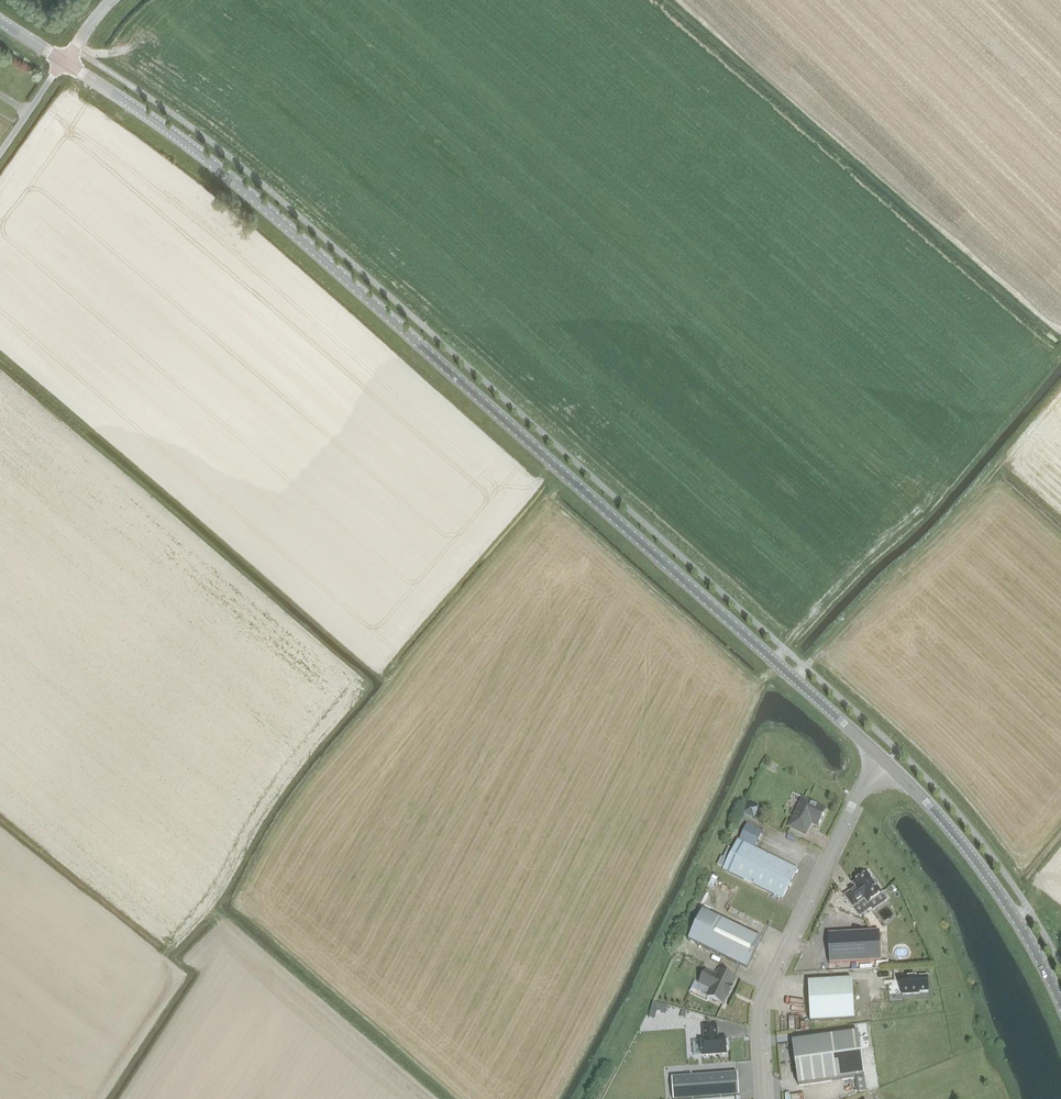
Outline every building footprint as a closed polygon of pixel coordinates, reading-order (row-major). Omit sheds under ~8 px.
[(827,809),(802,797),(787,828),(806,837),(812,825),(817,828),(825,812),(827,809)] [(748,800),(743,811),(755,816),(760,805),(748,800)] [(739,840),(755,848),(763,832),(746,824),(739,840)] [(738,840),(723,870),(782,899),(797,869),(738,840)] [(873,880),(868,872),(852,883),(855,887),(843,896),(853,908),(864,900),(868,905),(883,894),(878,886),(878,884),(875,880),(873,880)] [(703,911),(688,941),(748,970),(762,940),(703,911)] [(879,932),(828,935),(830,964),(881,961),(879,932)] [(706,971),(699,984),(710,989),(707,997),(723,1005),(727,996),(728,997),(733,987),(732,987),(736,979),(719,971),(717,976),(706,971)] [(915,978),(899,982),(903,999),(920,994),(919,993),(928,991),(924,976),(915,978)] [(868,979),(855,980),(857,1020),(870,1019),(868,979)] [(852,980),(808,983),(810,1022),(854,1020),(852,980)] [(726,1038),(718,1038),(717,1025),(703,1026),(704,1039),(701,1040),(701,1041),(702,1054),(702,1055),(727,1054),(726,1038)] [(798,1086),(865,1077),(858,1032),(792,1041),(798,1086)] [(701,1041),(693,1041),(694,1054),(702,1054),(701,1041)] [(673,1098),(692,1098),(739,1096),(737,1074),(672,1078),(673,1098)] [(866,1092),(865,1078),(855,1079),(857,1093),(866,1092)]
